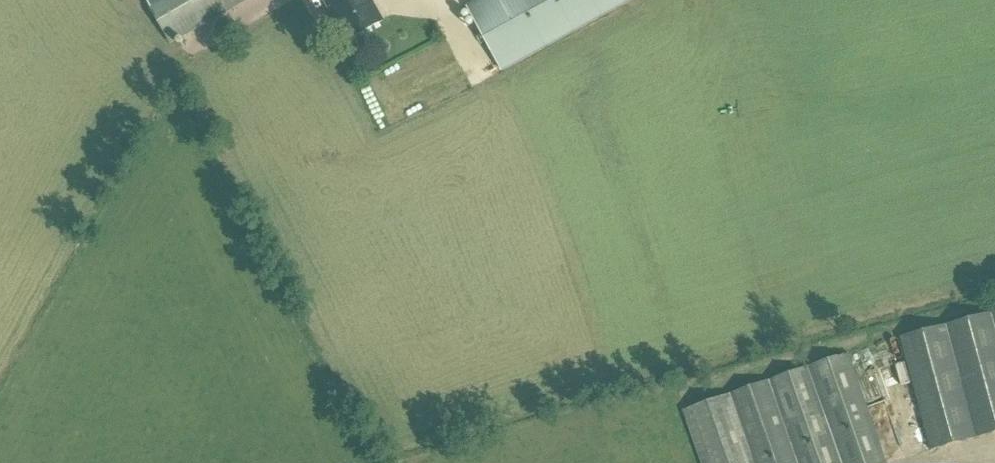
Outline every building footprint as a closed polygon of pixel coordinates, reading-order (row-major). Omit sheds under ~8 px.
[(149,1),(173,43),(247,0),(151,0),(149,1)] [(347,41),(384,20),(373,0),(324,0),(347,41)] [(471,8),(506,72),(640,0),(485,0),(471,8)] [(902,340),(933,451),(994,434),(994,314),(902,340)] [(684,410),(702,462),(888,462),(850,352),(684,410)]
